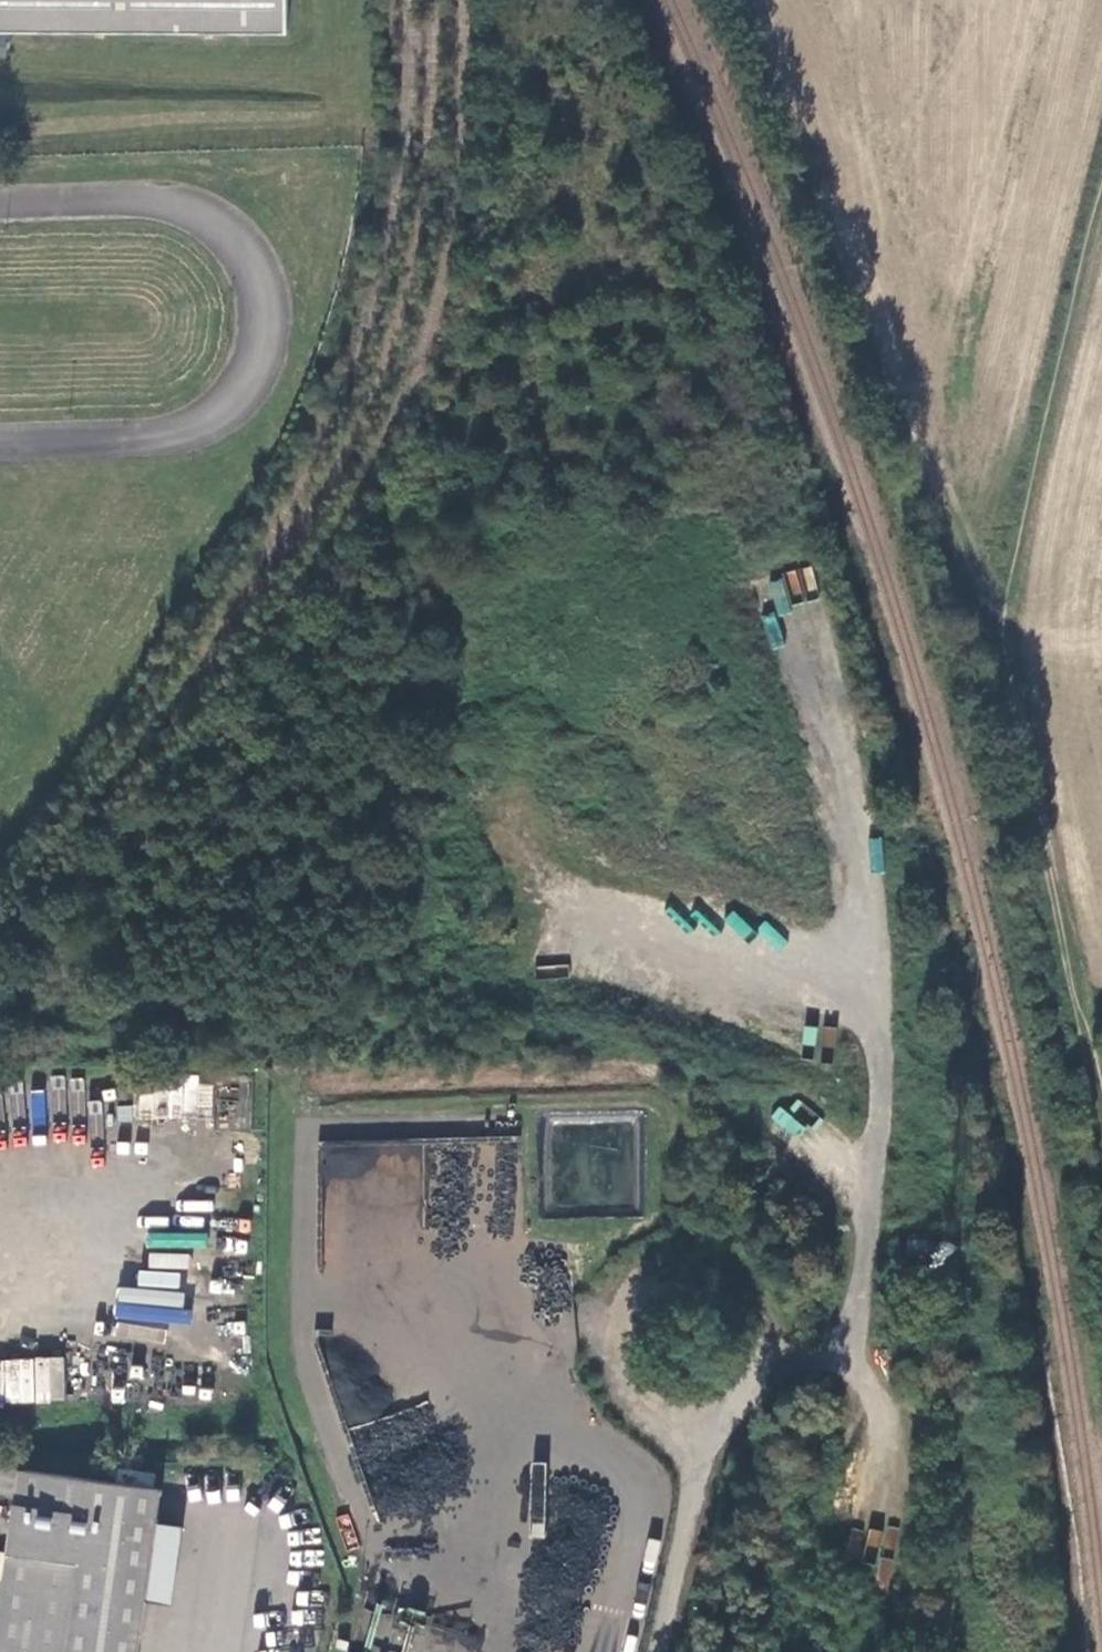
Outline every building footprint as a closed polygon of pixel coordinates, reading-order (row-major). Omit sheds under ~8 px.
[(288,35),(288,0),(0,0),(0,34),(288,35)] [(0,1357),(0,1402),(63,1404),(64,1359),(0,1357)] [(161,1491),(20,1471),(8,1552),(4,1582),(0,1613),(0,1651),(138,1651),(161,1491)] [(867,1543),(893,1550),(897,1534),(871,1527),(867,1543)] [(8,1552),(0,1551),(0,1582),(4,1582),(8,1552)]
